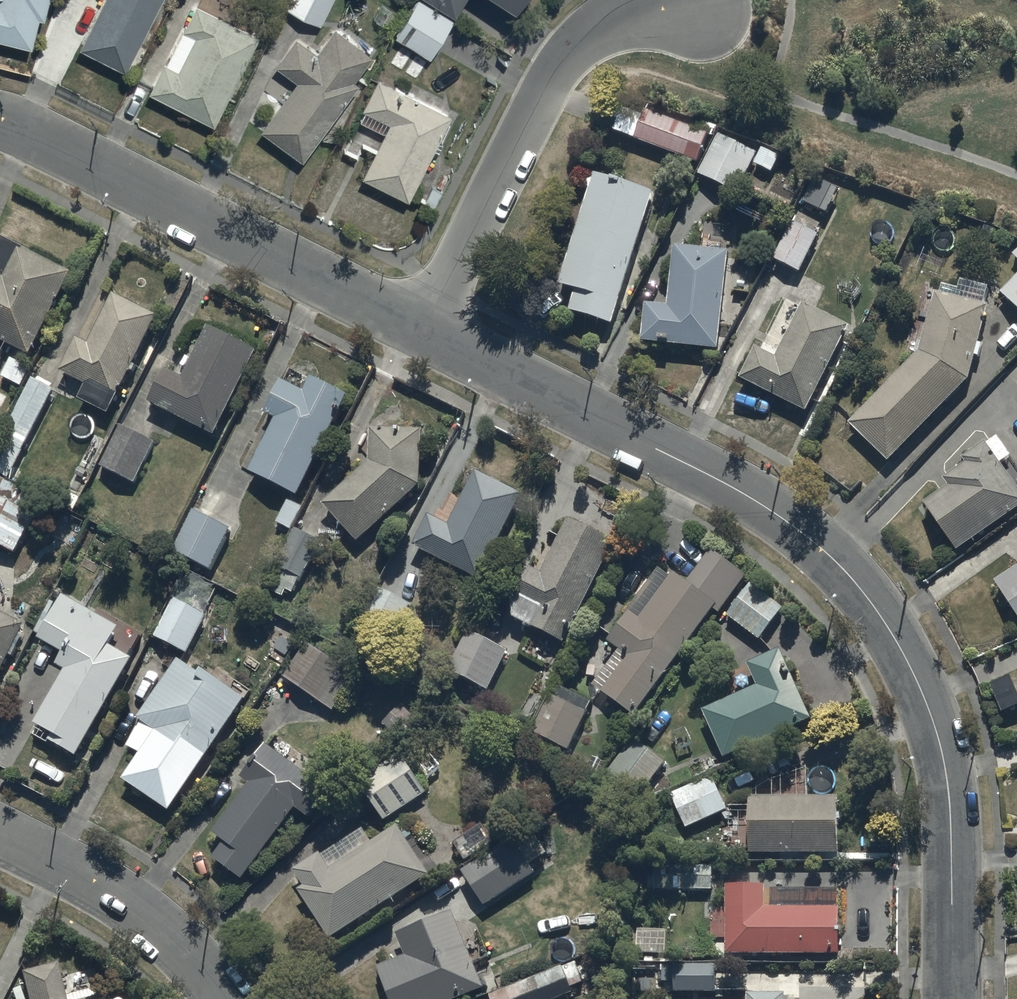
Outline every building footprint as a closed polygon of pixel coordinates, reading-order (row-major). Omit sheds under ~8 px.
[(49,0),(0,0),(0,33),(34,41),(40,11),(46,13),(49,0)] [(160,0),(100,0),(80,40),(127,65),(160,0)] [(152,85),(215,118),(261,28),(242,19),(251,0),(195,0),(152,85)] [(284,3),(321,22),(333,0),(286,0),(284,3)] [(396,30),(433,54),(456,17),(428,0),(415,0),(396,30)] [(454,11),(462,0),(437,0),(454,11)] [(304,153),(360,76),(355,73),(374,47),(337,20),(319,45),(299,30),(277,60),(298,75),(263,123),(304,153)] [(410,194),(453,107),(378,69),(363,101),(366,102),(360,114),(386,126),(363,171),(410,194)] [(621,103),(612,126),(699,160),(709,133),(716,136),(720,125),(702,118),(699,125),(648,106),(645,112),(621,103)] [(759,151),(719,132),(699,173),(739,192),(754,161),(773,171),(781,155),(762,146),(759,151)] [(615,323),(655,188),(594,170),(561,280),(579,285),(572,310),(615,323)] [(814,174),(802,199),(828,212),(841,187),(814,174)] [(801,271),(820,232),(792,218),(773,256),(784,261),(780,268),(792,274),(795,268),(801,271)] [(3,233),(0,240),(0,337),(31,353),(74,269),(3,233)] [(721,347),(731,247),(677,242),(671,303),(647,301),(643,339),(721,347)] [(850,422),(888,459),(972,376),(977,354),(981,355),(984,342),(979,340),(992,283),(961,276),(959,285),(945,282),(943,291),(936,290),(923,347),(850,422)] [(1002,291),(1016,305),(1016,276),(1002,291)] [(160,313),(115,291),(90,342),(78,336),(62,369),(88,382),(81,397),(113,412),(160,313)] [(808,409),(851,322),(806,300),(778,356),(757,345),(741,376),(808,409)] [(167,366),(150,401),(217,435),(261,348),(211,323),(185,375),(167,366)] [(33,367),(11,356),(1,374),(23,385),(33,367)] [(300,493),(351,391),(314,373),(306,389),(284,378),(267,411),(280,418),(254,471),(300,493)] [(27,442),(53,391),(35,382),(10,433),(27,442)] [(156,440),(120,422),(99,464),(135,481),(156,440)] [(371,461),(326,500),(360,539),(423,483),(424,427),(372,427),(371,461)] [(959,548),(1016,507),(1016,481),(1003,461),(1014,453),(1000,433),(989,441),(987,438),(965,454),(969,461),(948,476),(953,483),(927,502),(959,548)] [(0,470),(0,542),(15,551),(47,496),(1,469),(0,470)] [(482,577),(524,492),(477,469),(462,500),(449,493),(438,515),(430,512),(415,544),(482,577)] [(233,526),(193,507),(172,550),(212,569),(233,526)] [(566,641),(617,539),(573,516),(544,570),(530,563),(513,595),(516,616),(566,641)] [(302,584),(324,539),(296,526),(266,588),(284,597),(288,589),(293,592),(297,582),(302,584)] [(713,545),(690,578),(678,569),(675,573),(663,564),(610,639),(621,646),(595,683),(640,715),(715,607),(722,612),(751,571),(713,545)] [(997,577),(1016,609),(1016,565),(997,577)] [(764,638),(785,606),(750,582),(729,614),(764,638)] [(120,624),(65,592),(40,635),(66,650),(59,663),(66,667),(36,720),(55,731),(52,736),(81,753),(137,655),(111,640),(120,624)] [(209,616),(175,597),(154,634),(187,653),(209,616)] [(0,608),(0,673),(25,620),(0,608)] [(488,689),(509,647),(471,629),(451,671),(488,689)] [(360,672),(310,639),(285,677),(336,709),(360,672)] [(705,708),(727,756),(815,716),(783,647),(751,661),(761,683),(705,708)] [(170,810),(249,696),(205,666),(202,670),(181,655),(139,716),(145,721),(130,742),(143,751),(124,778),(170,810)] [(571,748),(592,698),(556,683),(530,743),(558,755),(563,744),(571,748)] [(667,758),(635,734),(609,770),(641,794),(667,758)] [(333,787),(268,740),(243,774),(251,780),(214,832),(226,840),(214,857),(243,878),(296,805),(312,816),(333,787)] [(360,780),(385,819),(429,791),(404,752),(360,780)] [(730,808),(712,768),(680,783),(697,822),(730,808)] [(752,795),(752,852),(842,851),(842,794),(752,795)] [(299,890),(330,938),(434,870),(401,821),(332,866),(321,849),(294,867),(306,885),(299,890)] [(515,835),(463,869),(486,904),(538,870),(515,835)] [(654,862),(654,888),(715,889),(715,863),(654,862)] [(728,937),(728,952),(843,951),(843,905),(767,905),(767,881),(728,882),(728,907),(709,907),(710,937),(728,937)] [(392,998),(449,998),(486,984),(456,909),(401,931),(410,953),(379,966),(392,998)] [(492,998),(556,998),(575,991),(573,987),(587,981),(579,961),(491,997),(492,998)] [(675,961),(675,990),(719,991),(719,961),(675,961)] [(23,971),(30,998),(110,998),(106,986),(65,996),(58,963),(23,971)] [(788,990),(750,990),(750,998),(788,998),(788,990)]
